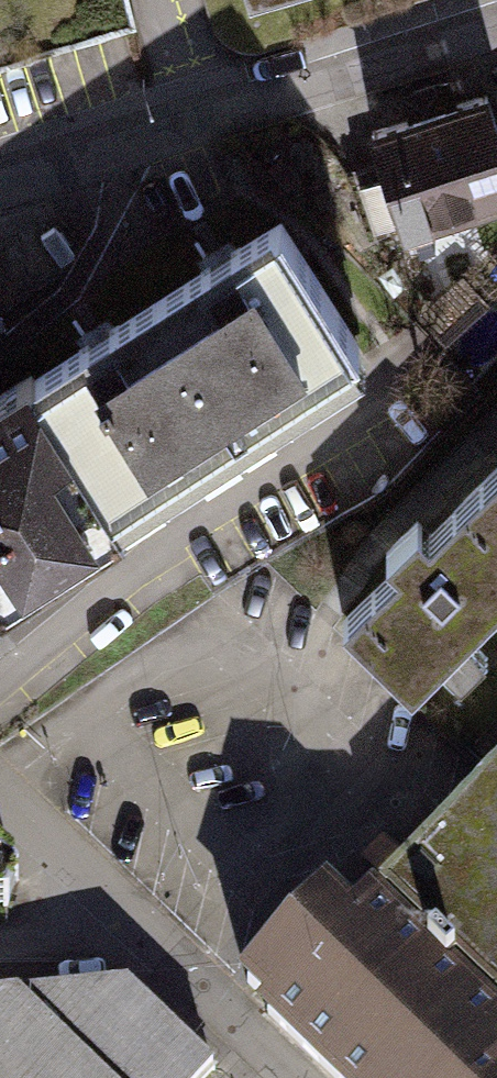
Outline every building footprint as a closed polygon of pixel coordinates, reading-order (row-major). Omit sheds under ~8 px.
[(255,22),(322,0),(248,0),(255,22)] [(415,213),(496,187),(496,87),(386,122),(415,213)] [(159,284),(254,431),(376,353),(282,206),(159,284)] [(254,431),(159,284),(37,362),(131,509),(254,431)] [(37,362),(0,385),(0,573),(9,587),(131,509),(37,362)] [(446,524),(428,507),(414,521),(398,538),(415,554),(359,612),(425,675),(496,600),(496,471),(446,524)] [(9,587),(0,573),(0,592),(9,587)] [(241,995),(335,1077),(496,1077),(496,708),(241,995)] [(220,1068),(121,973),(0,980),(0,1077),(211,1077),(220,1068)]
